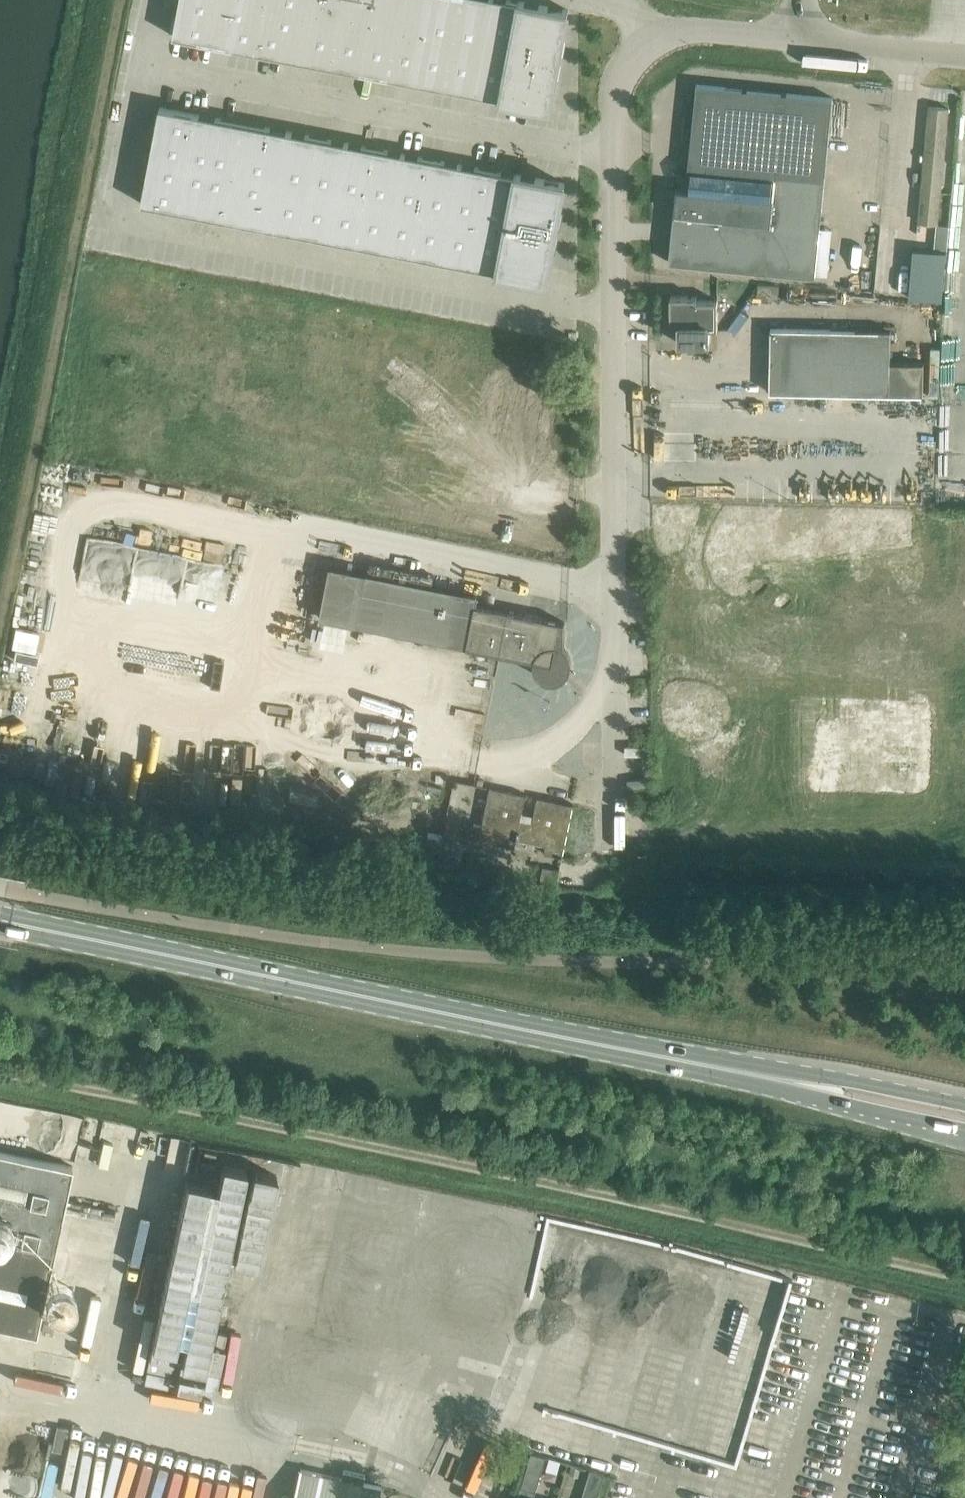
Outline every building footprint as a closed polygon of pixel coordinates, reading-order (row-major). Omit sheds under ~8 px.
[(550,108),(569,9),(520,0),(519,0),(519,1),(514,0),(180,0),(173,35),(501,97),(501,98),(550,108)] [(676,187),(669,261),(815,276),(815,274),(827,275),(832,227),(820,226),(833,96),(697,83),(688,169),(695,170),(693,189),(676,187)] [(929,105),(927,125),(917,219),(937,221),(947,127),(949,107),(929,105)] [(516,174),(160,106),(142,202),(497,270),(497,271),(546,280),(565,182),(516,173),(516,174)] [(913,296),(946,300),(950,251),(918,248),(913,296)] [(688,295),(670,295),(670,327),(679,327),(679,339),(678,339),(678,341),(710,341),(710,339),(709,339),(709,327),(718,327),(718,299),(697,299),(697,296),(688,295)] [(889,393),(890,362),(891,330),(771,327),(770,391),(790,391),(889,393)] [(924,362),(890,362),(889,393),(924,394),(924,362)] [(478,595),(441,587),(331,565),(320,616),(534,659),(534,664),(536,670),(539,674),(543,678),(548,680),(554,681),(559,680),(564,677),(568,673),(571,668),(572,662),(571,657),(569,652),(565,648),(565,647),(564,621),(561,620),(479,603),(479,601),(477,601),(478,595)] [(516,838),(521,818),(526,793),(490,786),(482,825),(467,821),(464,836),(514,846),(516,838)] [(562,856),(573,803),(538,795),(532,821),(521,818),(516,838),(545,844),(544,852),(562,856)] [(35,1333),(54,1249),(72,1165),(0,1150),(0,1326),(35,1333)] [(536,1490),(546,1455),(532,1451),(522,1486),(536,1490)] [(301,1468),(295,1497),(380,1497),(382,1485),(364,1481),(365,1474),(344,1470),(343,1477),(301,1468)] [(605,1472),(591,1468),(582,1497),(598,1497),(605,1472)]
